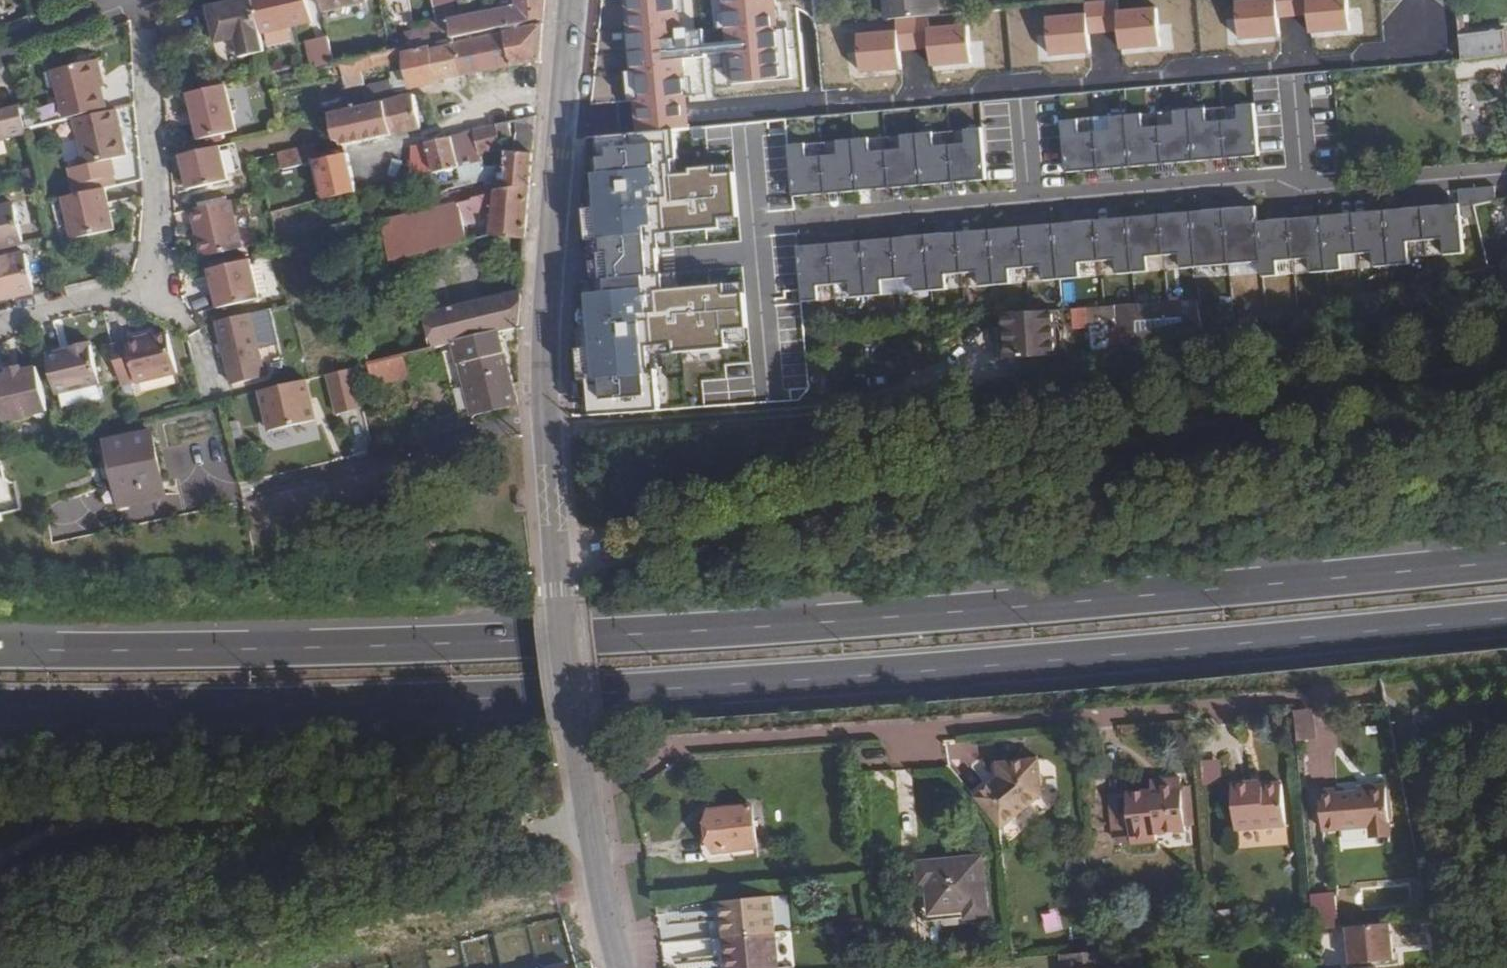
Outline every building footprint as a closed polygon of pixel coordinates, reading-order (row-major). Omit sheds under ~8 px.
[(266,51),(262,31),(255,0),(243,0),(211,7),(218,42),(239,38),(242,56),(266,51)] [(262,31),(313,21),(309,0),(255,0),(262,31)] [(546,0),(517,0),(519,7),(454,19),(438,22),(431,24),(433,32),(435,43),(452,40),(544,19),(546,0)] [(435,11),(452,7),(459,6),(457,0),(433,0),(435,11)] [(627,34),(624,34),(630,101),(635,101),(636,119),(637,131),(678,127),(689,126),(688,115),(682,58),(730,53),(733,82),(785,77),(777,0),(712,0),(715,28),(685,31),(682,0),(624,0),(627,34)] [(940,16),(939,0),(886,0),(887,21),(897,20),(928,17),(940,16)] [(1084,2),(1088,35),(1121,31),(1117,0),(1098,0),(1084,2)] [(1240,41),(1278,37),(1277,18),(1275,0),(1236,0),(1240,41)] [(1277,18),(1310,14),(1308,0),(1275,0),(1277,18)] [(1312,34),(1350,30),(1347,0),(1308,0),(1310,14),(1312,34)] [(1121,31),(1123,51),(1161,47),(1157,6),(1119,10),(1121,31)] [(438,22),(454,19),(452,7),(435,11),(438,22)] [(1047,17),(1051,57),(1089,53),(1088,35),(1085,13),(1047,17)] [(928,17),(897,20),(900,51),(932,48),(928,17)] [(540,61),(544,19),(452,40),(459,78),(540,61)] [(932,48),(934,67),(972,63),(968,23),(930,26),(932,48)] [(1457,32),(1459,60),(1506,56),(1504,27),(1457,32)] [(859,34),(863,74),(902,70),(900,51),(897,30),(859,34)] [(435,43),(433,32),(411,36),(413,48),(425,46),(435,43)] [(332,34),(307,39),(313,66),(337,61),(332,34)] [(459,78),(452,40),(435,43),(425,46),(433,83),(459,78)] [(433,83),(425,46),(413,48),(391,53),(340,65),(343,79),(387,68),(407,63),(413,88),(433,83)] [(96,63),(102,88),(107,88),(101,62),(96,63)] [(75,118),(107,110),(102,90),(102,88),(96,63),(55,72),(66,120),(75,118)] [(350,106),(394,95),(387,68),(343,79),(350,106)] [(238,129),(228,82),(191,91),(202,137),(238,129)] [(385,104),(393,135),(415,131),(422,128),(415,96),(385,104)] [(4,135),(4,131),(27,126),(22,103),(0,108),(0,136),(4,135)] [(1261,154),(1257,103),(1239,104),(1240,120),(1225,121),(1228,157),(1261,154)] [(385,104),(330,117),(336,144),(340,142),(342,147),(393,135),(385,104)] [(1228,157),(1225,121),(1207,123),(1206,107),(1192,108),(1196,160),(1228,157)] [(128,155),(117,108),(107,110),(75,118),(86,165),(128,155)] [(1196,160),(1192,108),(1175,110),(1176,125),(1162,127),(1165,163),(1196,160)] [(1165,163),(1162,127),(1144,128),(1143,112),(1128,114),(1133,166),(1165,163)] [(1101,169),(1133,166),(1128,114),(1111,115),(1112,131),(1098,132),(1101,169)] [(533,154),(536,117),(509,124),(513,140),(515,153),(533,154)] [(1101,169),(1098,132),(1080,134),(1078,118),(1065,119),(1069,172),(1101,169)] [(513,140),(509,124),(474,132),(479,155),(502,150),(500,143),(513,140)] [(989,179),(986,126),(966,128),(967,143),(954,144),(957,182),(989,179)] [(602,134),(604,156),(599,156),(601,187),(589,188),(595,264),(597,292),(591,293),(592,304),(578,306),(587,418),(660,412),(655,353),(748,346),(743,285),(664,291),(661,259),(659,232),(740,226),(735,165),(681,169),(678,127),(637,131),(602,134)] [(957,182),(954,144),(935,146),(934,131),(921,132),(926,185),(957,182)] [(479,155),(474,132),(427,144),(433,174),(480,163),(479,155)] [(926,185),(921,132),(904,134),(905,149),(891,150),(894,187),(926,185)] [(894,187),(891,150),(871,151),(870,137),(858,138),(862,190),(894,187)] [(862,190),(858,138),(837,140),(838,154),(827,155),(830,193),(862,190)] [(336,144),(333,144),(314,148),(317,162),(325,200),(356,193),(348,157),(344,158),(342,147),(340,142),(336,144)] [(830,193),(827,155),(806,157),(805,142),(794,143),(798,196),(830,193)] [(433,174),(427,144),(413,147),(412,179),(433,174)] [(400,183),(412,179),(413,147),(409,148),(394,158),(400,183)] [(228,169),(224,148),(185,156),(189,178),(228,169)] [(285,170),(317,162),(314,148),(281,156),(285,170)] [(531,184),(533,154),(515,153),(507,152),(507,190),(531,184)] [(27,182),(39,179),(36,166),(24,169),(27,182)] [(231,185),(228,169),(189,178),(193,193),(231,185)] [(527,239),(531,184),(507,190),(455,203),(465,241),(465,243),(483,238),(480,223),(476,224),(474,214),(494,216),(491,236),(527,239)] [(107,198),(105,189),(64,198),(66,208),(107,198)] [(114,231),(107,198),(66,208),(72,239),(114,231)] [(465,241),(455,203),(440,206),(383,220),(394,259),(465,241)] [(26,240),(18,204),(0,208),(0,247),(17,243),(26,240)] [(231,204),(195,211),(200,236),(235,228),(231,204)] [(1459,204),(1422,207),(1424,241),(1443,239),(1445,259),(1463,257),(1459,204)] [(1257,207),(1225,209),(1229,264),(1261,261),(1258,221),(1257,207)] [(1422,207),(1385,210),(1390,264),(1408,262),(1407,242),(1424,241),(1422,207)] [(1225,209),(1193,212),(1198,266),(1229,264),(1225,209)] [(1385,210),(1353,213),(1356,253),(1372,251),(1374,265),(1390,264),(1385,210)] [(195,211),(190,212),(195,237),(200,236),(195,211)] [(1193,212),(1162,215),(1165,254),(1178,253),(1179,268),(1198,266),(1193,212)] [(1353,213),(1322,216),(1326,270),(1342,269),(1341,254),(1356,253),(1353,213)] [(1162,215),(1130,218),(1135,272),(1151,271),(1150,255),(1165,254),(1162,215)] [(1322,216),(1290,218),(1293,258),(1309,257),(1310,272),(1326,270),(1322,216)] [(1130,218),(1098,220),(1101,260),(1113,259),(1115,274),(1135,272),(1130,218)] [(1290,218),(1258,221),(1263,276),(1279,275),(1277,259),(1293,258),(1290,218)] [(1098,220),(1056,224),(1061,278),(1082,277),(1081,262),(1101,260),(1098,220)] [(1056,224),(1025,227),(1028,267),(1041,265),(1043,280),(1061,278),(1056,224)] [(1025,227),(993,230),(998,284),(1011,283),(1009,268),(1028,267),(1025,227)] [(200,236),(195,237),(201,261),(240,253),(235,228),(200,236)] [(993,230),(961,232),(965,272),(977,271),(978,286),(998,284),(993,230)] [(961,232),(929,235),(934,290),(947,288),(945,274),(965,272),(961,232)] [(929,235),(898,238),(901,278),(912,277),(914,291),(934,290),(929,235)] [(867,240),(871,295),(884,294),(883,280),(901,278),(898,238),(867,240)] [(867,240),(835,243),(838,284),(850,283),(852,297),(871,295),(867,240)] [(17,243),(0,247),(0,260),(20,255),(17,243)] [(838,284),(835,243),(802,246),(807,301),(819,300),(818,286),(838,284)] [(20,255),(0,260),(0,299),(38,289),(30,253),(20,255)] [(254,259),(208,270),(211,284),(214,283),(220,309),(263,298),(254,259)] [(519,328),(522,292),(430,315),(438,348),(456,344),(500,333),(519,328)] [(1202,337),(1199,301),(1090,309),(1094,362),(1202,337)] [(1057,355),(1055,311),(1004,314),(1007,358),(1057,355)] [(253,314),(218,323),(229,371),(232,387),(268,378),(264,363),(253,314)] [(500,333),(456,344),(465,381),(466,383),(474,416),(474,417),(517,406),(500,333)] [(113,349),(123,390),(138,387),(178,377),(170,339),(155,343),(146,345),(145,341),(113,349)] [(48,362),(58,400),(103,389),(92,347),(71,353),(71,356),(65,357),(48,362)] [(63,351),(47,355),(48,362),(65,357),(63,351)] [(408,377),(403,357),(373,364),(369,366),(374,386),(408,377)] [(353,370),(358,390),(374,386),(369,366),(353,370)] [(358,390),(353,370),(339,373),(349,414),(363,410),(358,390)] [(9,375),(0,377),(0,403),(5,425),(48,415),(37,372),(23,375),(10,378),(9,375)] [(308,381),(260,393),(270,433),(318,421),(308,381)] [(460,420),(474,417),(466,383),(452,389),(460,420)] [(165,498),(153,433),(106,443),(120,508),(165,498)] [(1332,707),(1300,708),(1301,769),(1334,769),(1332,707)] [(1001,776),(974,798),(1000,830),(1043,794),(1040,758),(1000,762),(1001,776)] [(1225,784),(1224,758),(1205,759),(1206,785),(1225,784)] [(1257,778),(1233,780),(1237,829),(1284,825),(1280,780),(1257,781),(1257,778)] [(1127,796),(1131,839),(1131,844),(1156,842),(1155,833),(1186,830),(1181,780),(1157,782),(1157,791),(1127,794),(1127,796)] [(1318,786),(1323,831),(1367,826),(1369,838),(1389,835),(1383,780),(1359,782),(1360,789),(1334,791),(1333,784),(1318,786)] [(1114,840),(1131,839),(1127,796),(1110,797),(1114,840)] [(710,854),(757,848),(752,806),(710,811),(713,837),(704,839),(706,854),(710,854)] [(758,857),(757,848),(710,854),(711,863),(758,857)] [(966,918),(923,923),(926,953),(988,947),(985,917),(989,917),(983,858),(917,864),(919,886),(928,885),(931,914),(965,911),(966,918)] [(923,923),(966,918),(965,911),(931,914),(928,885),(919,886),(923,923)] [(1340,890),(1313,893),(1316,927),(1342,925),(1340,890)] [(728,936),(780,930),(777,895),(724,900),(728,936)] [(1050,931),(1064,928),(1060,909),(1046,911),(1050,931)] [(1390,922),(1347,926),(1350,963),(1393,959),(1390,922)] [(780,930),(728,936),(731,967),(774,967),(784,967),(780,930)] [(1098,951),(1061,955),(1062,967),(1110,967),(1108,950),(1098,951)]
